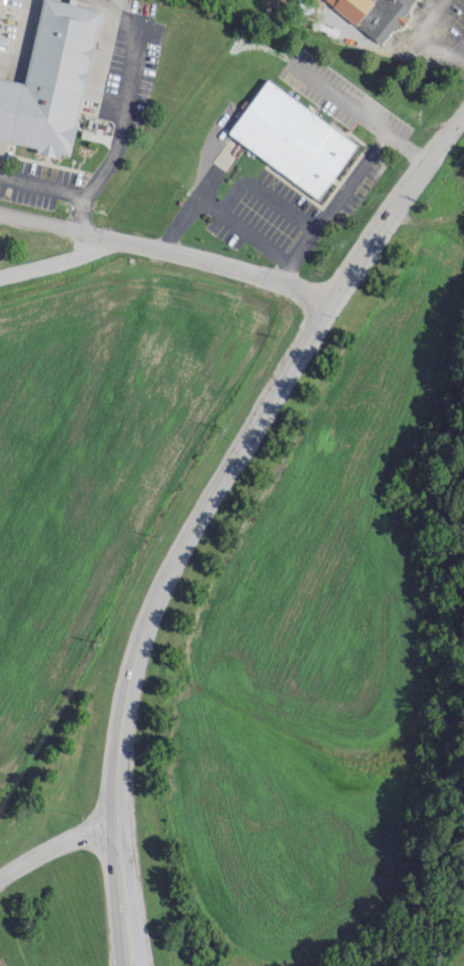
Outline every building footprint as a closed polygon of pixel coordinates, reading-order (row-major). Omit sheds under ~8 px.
[(0,76),(0,137),(37,144),(36,152),(59,157),(60,152),(72,155),(99,8),(53,0),(41,0),(26,81),(0,76)] [(371,1),(354,24),(381,44),(397,22),(398,23),(415,0),(370,0),(371,1)] [(228,134),(320,197),(357,142),(265,79),(228,134)]
